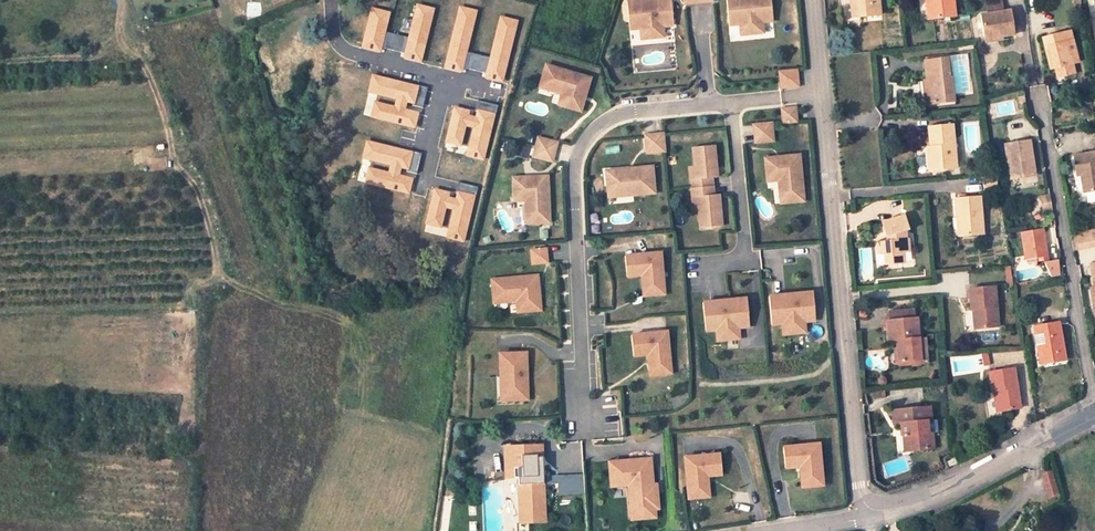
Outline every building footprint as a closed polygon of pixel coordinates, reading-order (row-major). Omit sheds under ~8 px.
[(663,30),(662,26),(673,25),(671,0),(652,0),(653,1),(646,2),(645,0),(638,0),(627,1),(629,29),(640,28),(641,33),(663,30)] [(771,0),(726,0),(729,25),(740,24),(740,28),(762,26),(762,22),(773,21),(771,0)] [(852,18),(860,17),(858,0),(850,0),(852,18)] [(860,17),(879,14),(877,0),(858,0),(860,17)] [(933,19),(955,16),(953,0),(931,0),(933,19)] [(985,14),(1003,11),(1001,0),(994,0),(983,2),(985,14)] [(1073,12),(1081,11),(1080,0),(1072,0),(1073,12)] [(433,9),(417,5),(404,57),(420,61),(433,9)] [(476,11),(460,8),(445,67),(461,71),(476,11)] [(389,13),(372,9),(362,47),(380,51),(389,13)] [(1009,11),(981,15),(985,42),(1002,40),(1001,37),(1013,35),(1009,11)] [(517,21),(501,18),(486,77),(502,81),(517,21)] [(741,35),(763,33),(762,26),(740,28),(741,35)] [(641,33),(641,39),(663,37),(663,30),(641,33)] [(1078,62),(1070,31),(1042,39),(1050,69),(1054,68),(1072,64),(1078,62)] [(401,52),(405,37),(388,33),(385,48),(401,52)] [(487,57),(470,53),(466,68),(483,72),(487,57)] [(929,81),(932,104),(953,101),(951,78),(949,79),(947,59),(924,61),(926,81),(929,81)] [(1057,78),(1075,73),(1072,64),(1054,68),(1057,78)] [(546,65),(539,87),(561,94),(563,90),(546,85),(551,67),(546,65)] [(585,96),(590,78),(551,67),(546,85),(563,90),(561,94),(558,105),(581,111),(581,110),(580,110),(583,100),(579,99),(580,95),(585,96)] [(797,70),(779,72),(781,88),(798,87),(797,70)] [(417,87),(373,76),(369,92),(397,99),(395,107),(375,103),(371,117),(414,127),(418,113),(404,110),(406,101),(413,103),(412,105),(423,108),(428,88),(417,85),(417,87)] [(924,82),(927,104),(932,104),(929,81),(926,81),(924,82)] [(467,155),(483,159),(494,115),(496,115),(498,105),(478,100),(475,110),(478,111),(476,118),(468,116),(469,111),(454,108),(446,142),(460,145),(465,125),(474,127),(467,155)] [(790,122),(789,109),(782,109),(783,123),(790,122)] [(755,143),(773,141),(771,123),(754,125),(755,143)] [(934,147),(936,169),(956,167),(952,125),(928,128),(929,147),(934,147)] [(665,151),(663,134),(645,135),(647,153),(665,151)] [(552,161),(557,142),(538,138),(533,156),(552,161)] [(1028,141),(1004,146),(1009,178),(1034,174),(1028,141)] [(411,152),(367,142),(363,158),(391,165),(389,173),(369,169),(366,183),(409,193),(412,179),(398,176),(400,167),(407,169),(407,171),(415,173),(421,153),(412,151),(411,152)] [(696,179),(690,180),(692,197),(697,197),(699,210),(700,228),(722,226),(719,194),(710,195),(708,178),(717,177),(714,146),(693,148),(694,166),(696,179)] [(926,147),(929,170),(936,169),(934,147),(929,147),(926,147)] [(1083,191),(1094,189),(1094,151),(1072,155),(1075,176),(1080,175),(1083,191)] [(776,157),(765,158),(767,182),(779,181),(783,180),(785,198),(803,196),(799,155),(781,157),(781,162),(777,162),(776,157)] [(613,193),(633,191),(633,195),(655,193),(652,166),(633,168),(634,174),(630,174),(629,169),(611,170),(613,193)] [(608,197),(633,195),(633,191),(613,193),(611,170),(606,171),(608,197)] [(986,191),(997,189),(995,175),(983,176),(986,191)] [(530,218),(549,217),(548,176),(529,177),(529,182),(525,183),(525,177),(513,178),(514,201),(525,201),(530,201),(530,218)] [(783,180),(779,181),(781,203),(804,201),(803,196),(785,198),(783,180)] [(449,193),(435,190),(426,224),(440,227),(445,207),(454,209),(447,237),(463,241),(474,197),(476,197),(478,187),(458,182),(455,192),(458,193),(456,200),(448,198),(449,193)] [(1037,197),(1041,213),(1051,211),(1047,195),(1037,197)] [(962,215),(964,235),(983,234),(980,197),(955,199),(957,215),(962,215)] [(549,217),(530,218),(530,201),(525,201),(526,224),(550,223),(549,217)] [(883,241),(884,254),(885,264),(904,262),(903,252),(909,251),(906,230),(907,230),(903,216),(882,222),(886,236),(890,236),(891,241),(883,241)] [(1047,256),(1042,229),(1021,232),(1025,259),(1047,256)] [(1074,233),(1077,246),(1094,244),(1094,229),(1074,233)] [(546,249),(531,250),(532,264),(547,263),(546,249)] [(661,253),(625,256),(627,277),(642,276),(643,289),(664,287),(661,253)] [(1056,260),(1044,262),(1051,277),(1059,276),(1056,260)] [(538,276),(497,279),(499,298),(516,297),(517,301),(518,312),(541,310),(540,298),(534,299),(534,295),(539,294),(538,276)] [(499,298),(497,279),(492,280),(494,303),(517,301),(516,297),(499,298)] [(664,287),(643,289),(644,296),(664,294),(664,287)] [(977,309),(979,328),(999,326),(995,287),(970,289),(972,310),(977,309)] [(787,295),(769,297),(771,325),(782,324),(783,328),(805,326),(805,322),(816,321),(813,292),(795,294),(795,298),(787,299),(787,295)] [(721,301),(703,303),(705,331),(716,330),(717,334),(739,332),(738,328),(749,327),(747,299),(729,300),(729,304),(721,305),(721,301)] [(897,340),(899,362),(920,360),(917,318),(887,321),(889,341),(897,340)] [(1042,343),(1045,363),(1065,359),(1058,323),(1033,327),(1036,344),(1042,343)] [(805,326),(783,328),(783,335),(806,332),(805,326)] [(667,332),(631,336),(633,356),(648,355),(650,368),(670,366),(667,332)] [(739,332),(717,334),(717,341),(739,339),(739,332)] [(1036,344),(1040,364),(1045,363),(1042,343),(1036,344)] [(526,353),(499,354),(500,376),(504,376),(505,395),(528,394),(527,379),(524,379),(524,375),(527,375),(526,353)] [(671,373),(670,366),(650,368),(651,375),(671,373)] [(998,391),(1001,411),(1020,408),(1014,368),(989,373),(992,392),(998,391)] [(504,376),(500,376),(501,401),(528,400),(528,394),(505,395),(504,376)] [(992,392),(996,412),(1001,411),(998,391),(992,392)] [(909,434),(911,450),(934,449),(932,433),(928,433),(927,421),(931,421),(930,407),(893,411),(894,424),(900,423),(902,435),(903,435),(909,434)] [(819,444),(783,447),(785,468),(800,467),(802,480),(822,478),(819,444)] [(542,445),(504,447),(505,479),(518,478),(519,512),(545,511),(544,484),(543,476),(542,445)] [(720,454),(685,458),(688,492),(709,490),(707,476),(722,475),(720,454)] [(947,461),(949,467),(957,463),(955,457),(947,461)] [(650,459),(609,463),(611,483),(632,481),(634,511),(655,509),(653,485),(650,459)] [(1037,477),(1043,500),(1057,496),(1050,473),(1037,477)] [(583,475),(543,476),(544,484),(558,484),(558,496),(584,494),(583,475)] [(822,478),(802,480),(802,487),(823,485),(822,478)] [(632,481),(611,483),(611,487),(629,485),(632,519),(655,517),(655,509),(634,511),(632,481)] [(545,511),(519,512),(520,523),(545,522),(545,511)]
